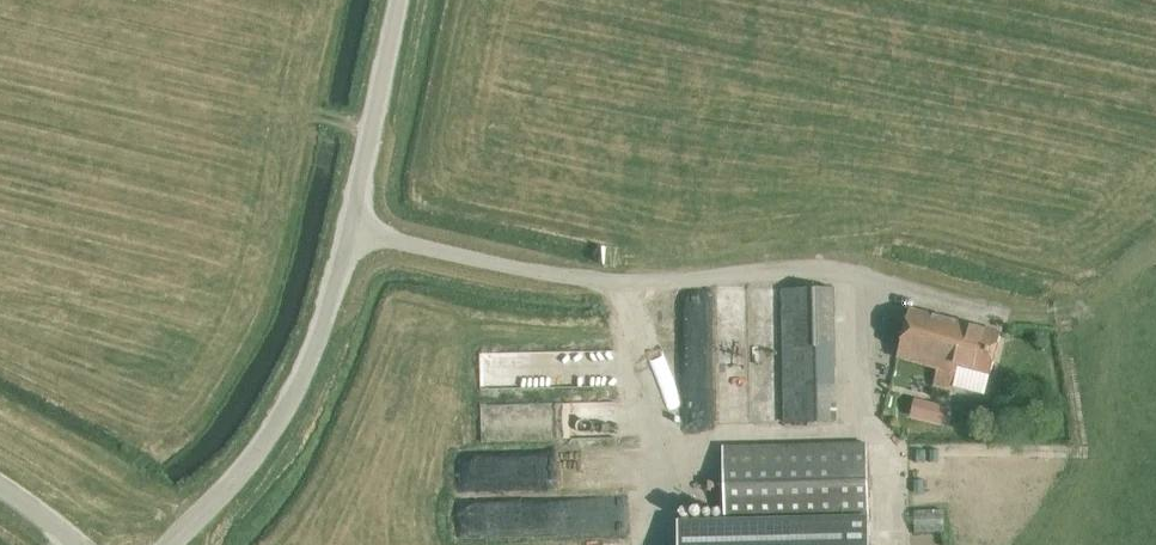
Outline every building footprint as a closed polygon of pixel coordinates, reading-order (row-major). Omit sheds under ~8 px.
[(783,289),(783,313),(785,423),(836,422),(834,288),(783,289)] [(953,392),(956,380),(959,368),(991,376),(996,356),(1002,333),(910,309),(897,359),(937,369),(933,387),(953,392)] [(781,420),(781,380),(744,380),(743,325),(720,325),(722,421),(781,420)] [(619,432),(617,400),(570,402),(571,434),(619,432)] [(930,427),(932,415),(916,413),(914,425),(930,427)] [(936,446),(926,445),(925,457),(935,458),(936,446)] [(865,534),(865,519),(863,446),(721,448),(722,522),(686,523),(679,523),(679,544),(865,544),(865,534)] [(924,447),(914,446),(914,459),(923,459),(924,447)] [(457,496),(457,537),(638,534),(638,492),(646,492),(645,450),(459,453),(460,496),(457,496)] [(923,480),(913,480),(914,492),(924,492),(923,480)] [(944,510),(915,510),(915,532),(944,531),(944,510)]
